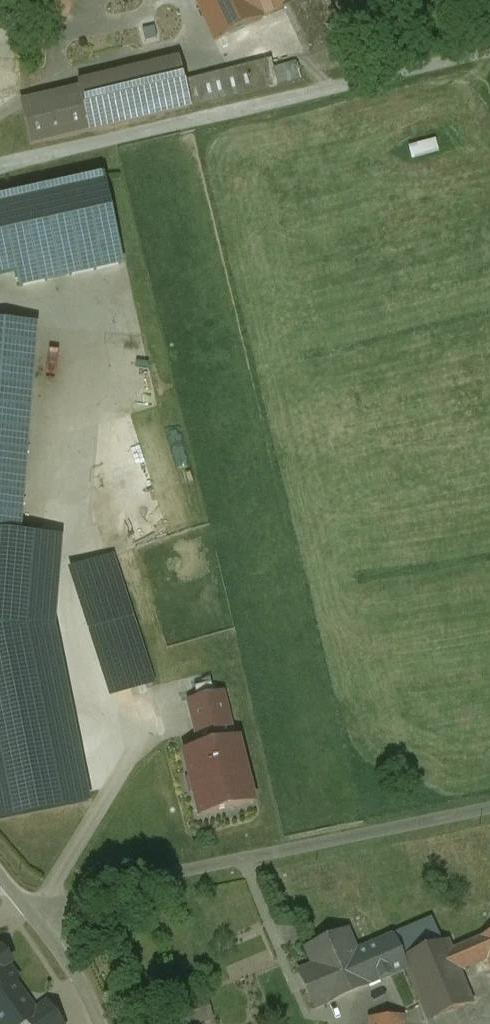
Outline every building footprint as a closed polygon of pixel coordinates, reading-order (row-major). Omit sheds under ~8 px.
[(309,0),(173,0),(195,51),(310,2),(309,0)] [(73,87),(19,100),(31,149),(192,111),(191,106),(279,86),(272,59),(188,79),(182,53),(71,79),(73,87)] [(406,143),(409,155),(435,149),(432,137),(406,143)] [(19,279),(22,290),(126,267),(106,174),(0,197),(0,283),(19,279)] [(0,323),(0,531),(22,533),(37,327),(0,323)] [(0,533),(0,822),(92,804),(57,628),(61,540),(0,533)] [(108,558),(72,569),(111,693),(148,681),(108,558)] [(226,694),(187,704),(199,750),(237,741),(226,694)] [(199,750),(181,754),(197,821),(257,807),(241,740),(237,741),(199,750)] [(407,970),(429,1022),(474,1003),(460,970),(489,958),(489,961),(489,935),(452,951),(448,942),(440,945),(431,923),(394,939),(407,970)] [(315,1008),(407,970),(394,939),(357,954),(348,933),(308,950),(315,967),(300,973),(315,1008)] [(28,1022),(38,1015),(37,1012),(15,982),(18,980),(8,967),(10,965),(2,952),(0,954),(0,1023),(25,1023),(28,1022)] [(176,1005),(182,1023),(203,1023),(213,1021),(205,996),(176,1005)] [(38,1015),(28,1022),(30,1023),(60,1023),(47,1005),(37,1012),(38,1015)]
